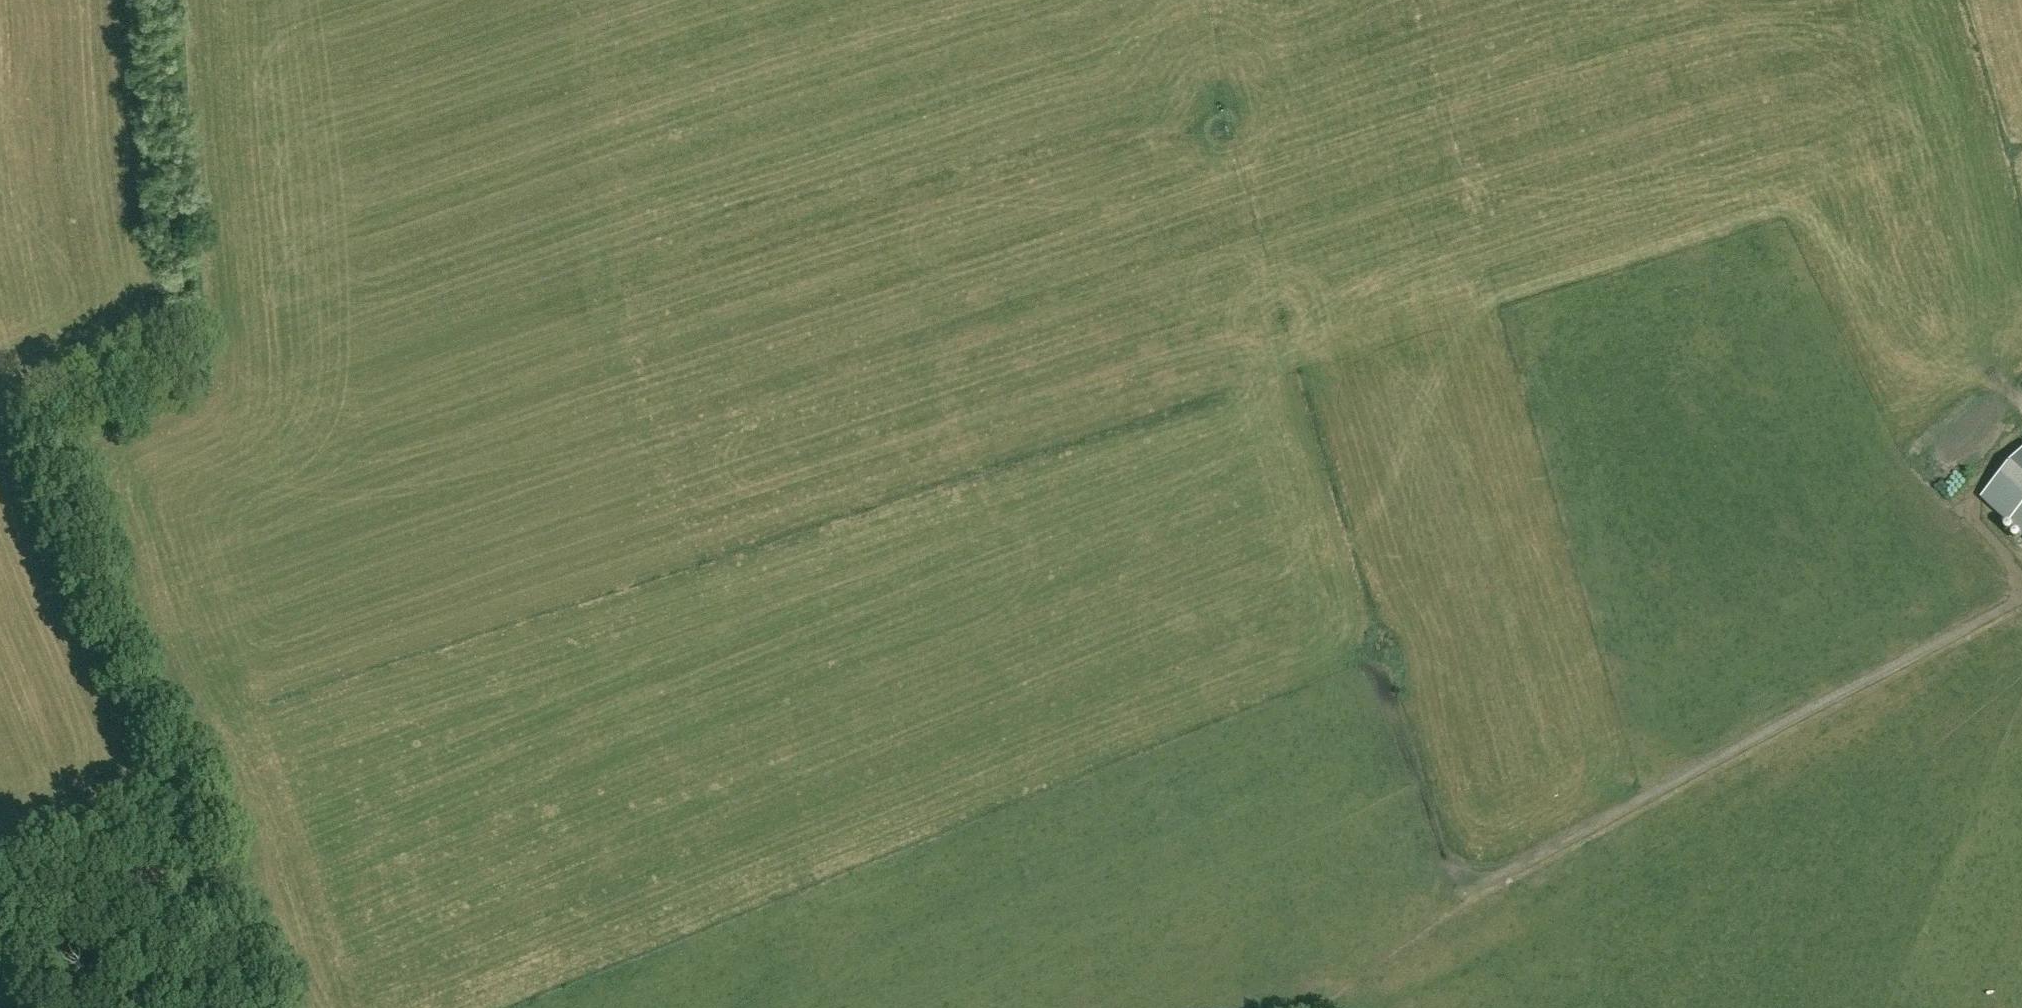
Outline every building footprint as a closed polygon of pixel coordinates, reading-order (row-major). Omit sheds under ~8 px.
[(1982,499),(2021,535),(2021,455),(1982,499)]
